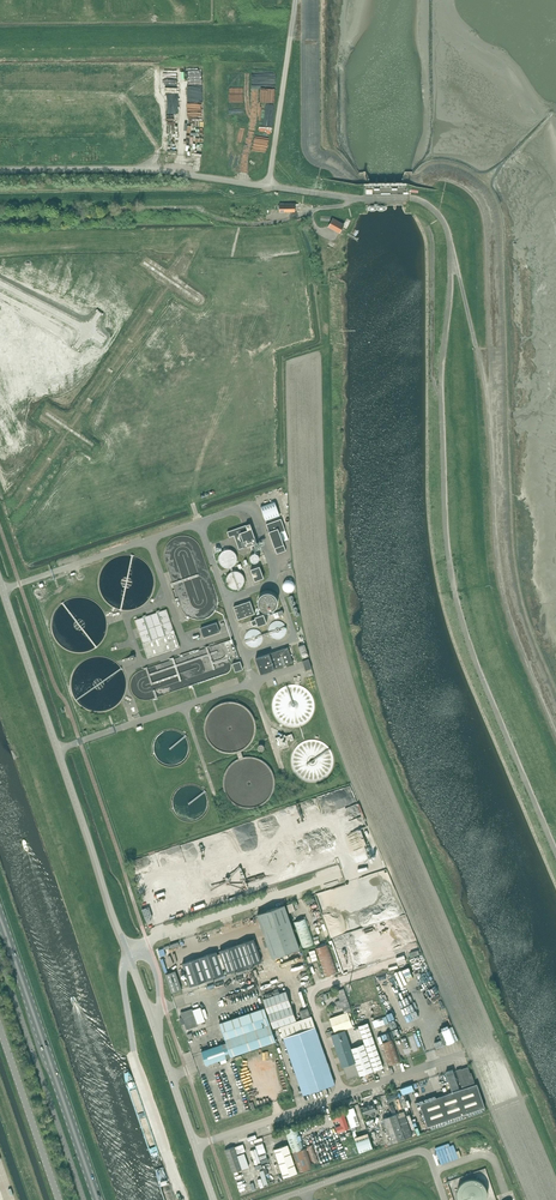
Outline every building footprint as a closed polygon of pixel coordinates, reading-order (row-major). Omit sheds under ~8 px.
[(1,6),(15,8),(17,0),(2,0),(1,6)] [(80,12),(94,11),(94,0),(79,0),(80,12)] [(176,13),(188,4),(184,0),(165,0),(176,13)] [(280,212),(295,211),(295,203),(279,204),(280,212)] [(342,227),(343,225),(333,219),(329,226),(339,232),(342,227)] [(347,219),(343,225),(342,227),(347,229),(351,221),(347,219)] [(269,519),(280,515),(276,502),(265,506),(269,519)] [(281,518),(266,523),(277,553),(286,550),(280,532),(285,530),(281,518)] [(257,542),(250,523),(227,531),(229,536),(234,535),(239,548),(255,543),(256,546),(265,543),(263,540),(257,542)] [(222,549),(229,547),(227,541),(220,544),(222,549)] [(236,559),(236,557),(236,556),(235,554),(234,553),(233,551),(232,550),(231,550),(229,549),(228,549),(225,549),(224,550),(223,550),(221,551),(220,554),(219,555),(219,557),(219,559),(219,560),(220,561),(221,563),(222,564),(224,565),(226,566),(228,566),(230,565),(231,565),(233,564),(234,563),(235,561),(236,559)] [(257,554),(256,553),(255,553),(254,553),(253,554),(252,554),(251,555),(251,556),(250,556),(250,557),(250,558),(250,559),(250,560),(251,561),(252,562),(253,562),(253,563),(254,563),(255,563),(256,563),(257,563),(257,562),(258,562),(259,561),(260,560),(260,559),(260,558),(260,557),(260,556),(259,556),(259,555),(258,554),(257,554)] [(264,577),(260,566),(251,569),(255,580),(264,577)] [(243,581),(243,579),(243,578),(242,576),(242,575),(241,574),(240,573),(239,572),(237,571),(236,571),(234,571),(233,571),(232,572),(230,573),(229,574),(228,575),(228,577),(227,579),(228,581),(228,582),(229,584),(230,585),(232,586),(234,587),(236,587),(237,586),(239,586),(240,585),(241,584),(242,582),(243,581)] [(291,580),(290,580),(289,580),(288,580),(287,580),(286,580),(285,581),(284,582),(284,583),(283,584),(283,585),(283,586),(283,587),(283,588),(284,589),(284,590),(285,590),(286,591),(287,591),(288,592),(289,592),(290,592),(291,591),(292,591),(293,590),(294,590),(294,589),(295,588),(295,587),(295,586),(295,585),(295,584),(294,583),(294,582),(293,581),(292,580),(291,580)] [(272,593),(270,593),(269,593),(267,593),(266,593),(264,594),(263,595),(262,596),(261,598),(260,599),(259,601),(259,603),(259,604),(260,606),(261,607),(262,609),(263,610),(264,611),(266,612),(267,612),(269,612),(271,612),(272,612),(274,611),(275,610),(277,609),(278,607),(278,606),(279,604),(279,603),(279,601),(278,599),(278,598),(277,596),(275,595),(274,594),(272,593)] [(238,619),(255,613),(250,601),(233,606),(238,619)] [(179,647),(166,610),(134,621),(147,659),(179,647)] [(255,619),(251,621),(253,625),(257,624),(258,626),(267,623),(264,614),(255,617),(255,619)] [(288,631),(288,629),(288,628),(287,626),(286,624),(285,623),(284,622),(283,621),(281,621),(279,620),(277,620),(275,621),(274,622),(273,623),(271,624),(271,626),(270,627),(270,629),(270,631),(270,632),(271,634),(272,636),(273,637),(275,638),(276,638),(278,638),(280,638),(282,638),(284,637),(285,636),(286,634),(287,633),(288,631)] [(216,623),(200,628),(204,638),(220,632),(216,623)] [(263,640),(264,638),(263,636),(263,635),(262,633),(261,632),(260,630),(258,630),(255,629),(254,629),(252,629),(250,630),(249,631),(248,632),(247,634),(246,636),(246,638),(246,639),(246,641),(247,642),(248,644),(250,645),(251,646),(254,647),(256,646),(258,646),(260,645),(261,644),(262,643),(263,641),(263,640)] [(302,658),(309,656),(305,644),(298,646),(302,658)] [(293,662),(288,647),(256,658),(261,674),(293,662)] [(306,670),(312,668),(309,659),(302,661),(306,670)] [(235,672),(243,669),(240,661),(232,663),(235,672)] [(297,676),(298,683),(288,684),(279,691),(277,695),(275,706),(276,708),(276,707),(277,712),(284,721),(289,722),(292,724),(298,723),(299,724),(306,724),(313,718),(316,713),(316,714),(318,705),(317,695),(311,688),(304,684),(302,684),(303,675),(303,673),(300,676),(297,676)] [(256,735),(257,731),(257,727),(256,723),(255,720),(254,716),(252,713),(250,710),(247,707),(244,705),(240,704),(237,703),(233,702),(229,702),(226,702),(222,703),(218,705),(215,707),(212,709),(210,712),(208,715),(206,719),(205,722),(205,726),(205,730),(205,734),(206,737),(208,741),(210,744),(213,747),(215,749),(219,751),(222,752),(226,753),(230,754),(233,754),(235,753),(236,753),(237,753),(238,753),(239,752),(240,752),(241,752),(242,751),(245,750),(248,747),(251,745),(253,741),(255,738),(256,735)] [(129,735),(119,739),(122,747),(132,743),(129,735)] [(285,735),(279,737),(282,746),(288,744),(285,735)] [(337,764),(340,760),(338,757),(338,754),(331,740),(327,738),(326,738),(320,735),(318,736),(314,736),(301,742),(295,754),(294,759),(293,761),(293,763),(300,777),(305,780),(318,781),(331,775),(337,764)] [(266,744),(258,739),(253,747),(261,752),(266,744)] [(110,743),(103,745),(104,752),(112,750),(110,743)] [(120,758),(119,751),(110,753),(112,765),(117,764),(116,759),(120,758)] [(237,763),(238,762),(239,762),(240,761),(241,761),(242,760),(243,760),(244,760),(242,751),(241,752),(240,752),(239,752),(238,753),(237,753),(236,753),(235,753),(233,754),(236,763),(237,763)] [(239,762),(238,762),(237,763),(236,763),(234,765),(232,768),(230,770),(228,773),(227,776),(226,779),(226,782),(226,785),(226,788),(227,791),(228,794),(229,797),(231,799),(234,802),(236,804),(239,805),(242,806),(245,807),(248,808),(251,808),(254,808),(257,807),(260,806),(263,804),(265,803),(268,800),(270,798),(271,795),(273,793),(274,790),(274,786),(274,783),(274,780),(274,777),(273,774),(271,771),(269,769),(267,766),(265,764),(262,762),(259,761),(257,760),(253,759),(250,759),(247,759),(244,760),(243,760),(242,760),(241,761),(240,761),(239,762)] [(135,770),(138,777),(144,775),(141,768),(135,770)] [(272,958),(300,948),(285,905),(257,914),(272,958)] [(146,919),(152,917),(149,908),(143,910),(146,919)] [(302,948),(315,943),(306,918),(293,922),(302,948)] [(227,973),(261,962),(254,939),(220,950),(227,973)] [(328,943),(315,948),(325,976),(338,972),(328,943)] [(160,958),(170,954),(168,947),(158,951),(160,958)] [(190,986),(224,974),(216,952),(182,963),(190,986)] [(172,993),(181,989),(175,971),(166,974),(172,993)] [(352,1012),(349,1003),(344,988),(337,991),(339,997),(340,997),(341,1000),(335,1001),(338,1009),(340,1008),(342,1014),(344,1013),(345,1014),(348,1013),(352,1012)] [(296,1020),(291,1005),(286,991),(263,999),(273,1028),(296,1020)] [(198,1024),(202,1023),(205,1022),(206,1021),(201,1008),(193,1010),(198,1024)] [(307,1008),(299,1011),(302,1018),(310,1015),(307,1008)] [(198,1024),(193,1010),(192,1009),(181,1013),(184,1021),(181,1022),(182,1024),(184,1023),(187,1030),(198,1026),(198,1024)] [(206,1065),(271,1043),(260,1009),(214,1024),(221,1044),(201,1051),(206,1065)] [(404,1027),(403,1019),(401,1019),(400,1012),(394,1013),(397,1028),(404,1027)] [(353,1027),(348,1013),(345,1014),(344,1013),(329,1018),(335,1033),(345,1030),(353,1027)] [(411,1015),(414,1022),(420,1019),(417,1013),(411,1015)] [(335,1084),(312,1016),(280,1027),(303,1095),(335,1084)] [(392,1016),(377,1021),(379,1027),(394,1023),(392,1016)] [(369,1022),(359,1025),(374,1070),(384,1067),(369,1022)] [(399,1030),(402,1036),(408,1034),(405,1027),(399,1030)] [(426,1037),(438,1032),(437,1029),(425,1035),(426,1037)] [(351,1048),(349,1041),(345,1030),(335,1033),(331,1034),(342,1067),(356,1062),(351,1048)] [(419,1035),(414,1037),(418,1052),(424,1050),(419,1035)] [(404,1049),(409,1047),(406,1037),(401,1038),(404,1049)] [(388,1065),(401,1061),(393,1039),(381,1043),(388,1065)] [(351,1048),(356,1062),(360,1075),(374,1070),(364,1043),(351,1048)] [(471,1072),(470,1073),(468,1067),(461,1069),(461,1068),(456,1070),(461,1085),(463,1088),(420,1103),(428,1126),(485,1107),(477,1084),(475,1084),(474,1081),(471,1072)] [(459,1087),(453,1071),(453,1070),(446,1072),(452,1090),(459,1087)] [(402,1094),(414,1090),(412,1084),(400,1088),(402,1094)] [(391,1094),(393,1099),(403,1096),(401,1091),(391,1094)] [(373,1112),(376,1111),(374,1104),(362,1108),(364,1115),(370,1113),(371,1117),(375,1115),(373,1112)] [(361,1129),(359,1124),(353,1106),(344,1109),(349,1121),(353,1132),(361,1129)] [(348,1129),(349,1128),(343,1111),(332,1115),(334,1121),(339,1119),(343,1130),(346,1129),(347,1131),(348,1130),(348,1129)] [(404,1111),(396,1113),(405,1138),(413,1136),(404,1111)] [(391,1143),(405,1138),(396,1113),(383,1118),(391,1143)] [(379,1117),(379,1118),(371,1120),(373,1128),(384,1125),(381,1116),(379,1117)] [(363,1134),(369,1132),(365,1122),(359,1124),(361,1129),(363,1134)] [(299,1172),(313,1167),(299,1124),(284,1129),(299,1172)] [(354,1137),(363,1134),(361,1129),(353,1132),(354,1137)] [(369,1132),(354,1137),(360,1154),(374,1149),(369,1132)] [(455,1142),(440,1147),(445,1163),(464,1158),(460,1144),(455,1145),(455,1142)] [(283,1178),(298,1172),(288,1144),(273,1149),(283,1178)] [(313,1144),(307,1146),(313,1163),(319,1161),(313,1144)] [(242,1169),(237,1156),(234,1146),(225,1150),(233,1172),(242,1169)] [(244,1153),(237,1156),(242,1169),(249,1167),(244,1153)] [(269,1184),(285,1181),(284,1178),(275,1180),(273,1168),(266,1170),(269,1184)] [(474,1175),(472,1175),(471,1175),(468,1175),(466,1176),(463,1177),(461,1178),(459,1180),(458,1182),(457,1185),(456,1187),(456,1190),(456,1193),(457,1195),(458,1197),(459,1199),(460,1199),(482,1199),(484,1197),(485,1195),(486,1193),(486,1190),(486,1187),(485,1185),(484,1182),(482,1180),(481,1178),(478,1177),(476,1176),(474,1175)]
